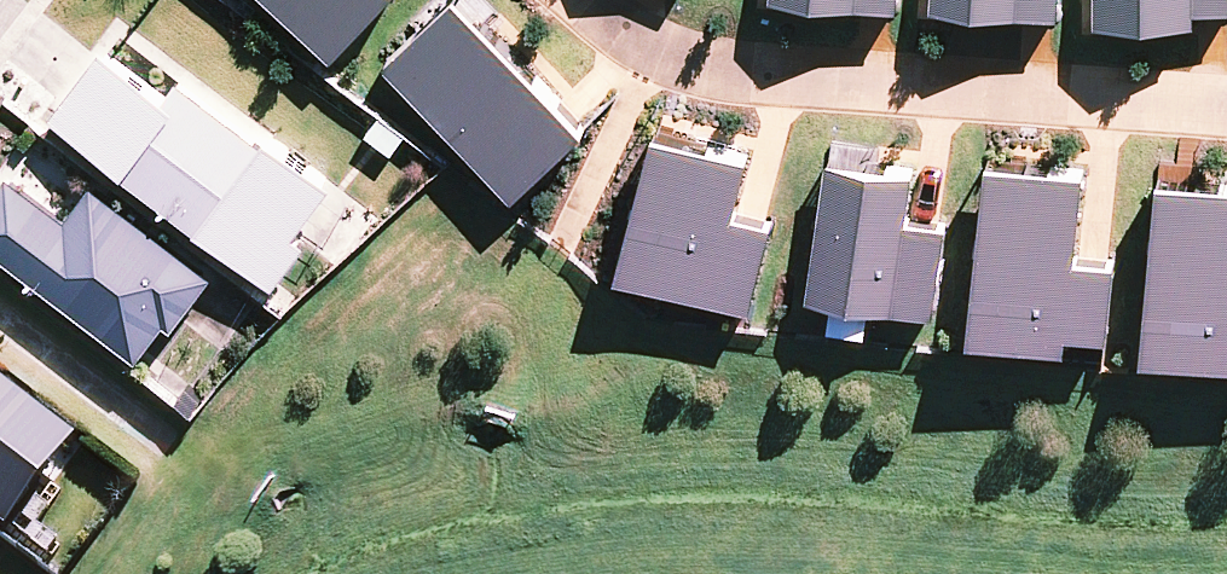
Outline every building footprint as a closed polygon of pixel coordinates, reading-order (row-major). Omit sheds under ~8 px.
[(301,40),(340,0),(260,0),(301,40)] [(465,0),(387,0),(350,36),(491,181),(568,106),(465,0)] [(754,13),(852,11),(852,0),(753,0),(754,13)] [(891,16),(989,15),(989,1),(1025,1),(1025,0),(891,0),(891,16)] [(1040,16),(1138,15),(1138,1),(1174,1),(1174,0),(1039,0),(1040,16)] [(42,117),(261,285),(294,243),(284,235),(321,187),(259,139),(254,145),(169,80),(156,97),(94,49),(42,117)] [(708,134),(637,109),(589,245),(692,281),(717,210),(685,199),(708,134)] [(886,152),(812,145),(798,288),(907,298),(914,224),(880,221),(886,152)] [(1058,151),(956,146),(948,328),(1046,332),(1046,319),(1082,320),(1086,242),(1054,241),(1058,151)] [(1135,159),(1126,341),(1224,345),(1225,332),(1226,332),(1226,163),(1135,159)] [(0,176),(0,261),(129,361),(157,325),(164,330),(205,277),(85,185),(59,219),(1,174),(0,176)] [(67,443),(0,393),(0,532),(67,443)]
